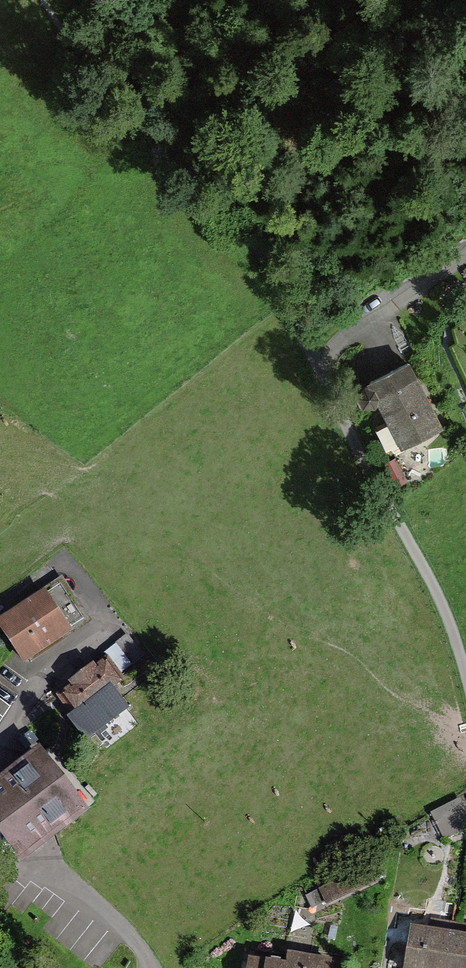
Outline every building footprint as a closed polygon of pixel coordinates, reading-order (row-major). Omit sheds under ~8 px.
[(399,451),(442,430),(407,362),(365,383),(399,451)] [(50,588),(1,621),(29,662),(78,630),(50,588)] [(72,714),(93,738),(135,702),(118,683),(126,676),(107,655),(63,694),(77,710),(72,714)] [(0,783),(0,821),(32,859),(98,805),(47,744),(0,783)] [(414,930),(408,967),(448,967),(453,937),(414,930)] [(453,937),(448,967),(465,967),(465,939),(453,937)] [(247,967),(331,967),(332,959),(288,953),(286,964),(249,958),(247,967)]
